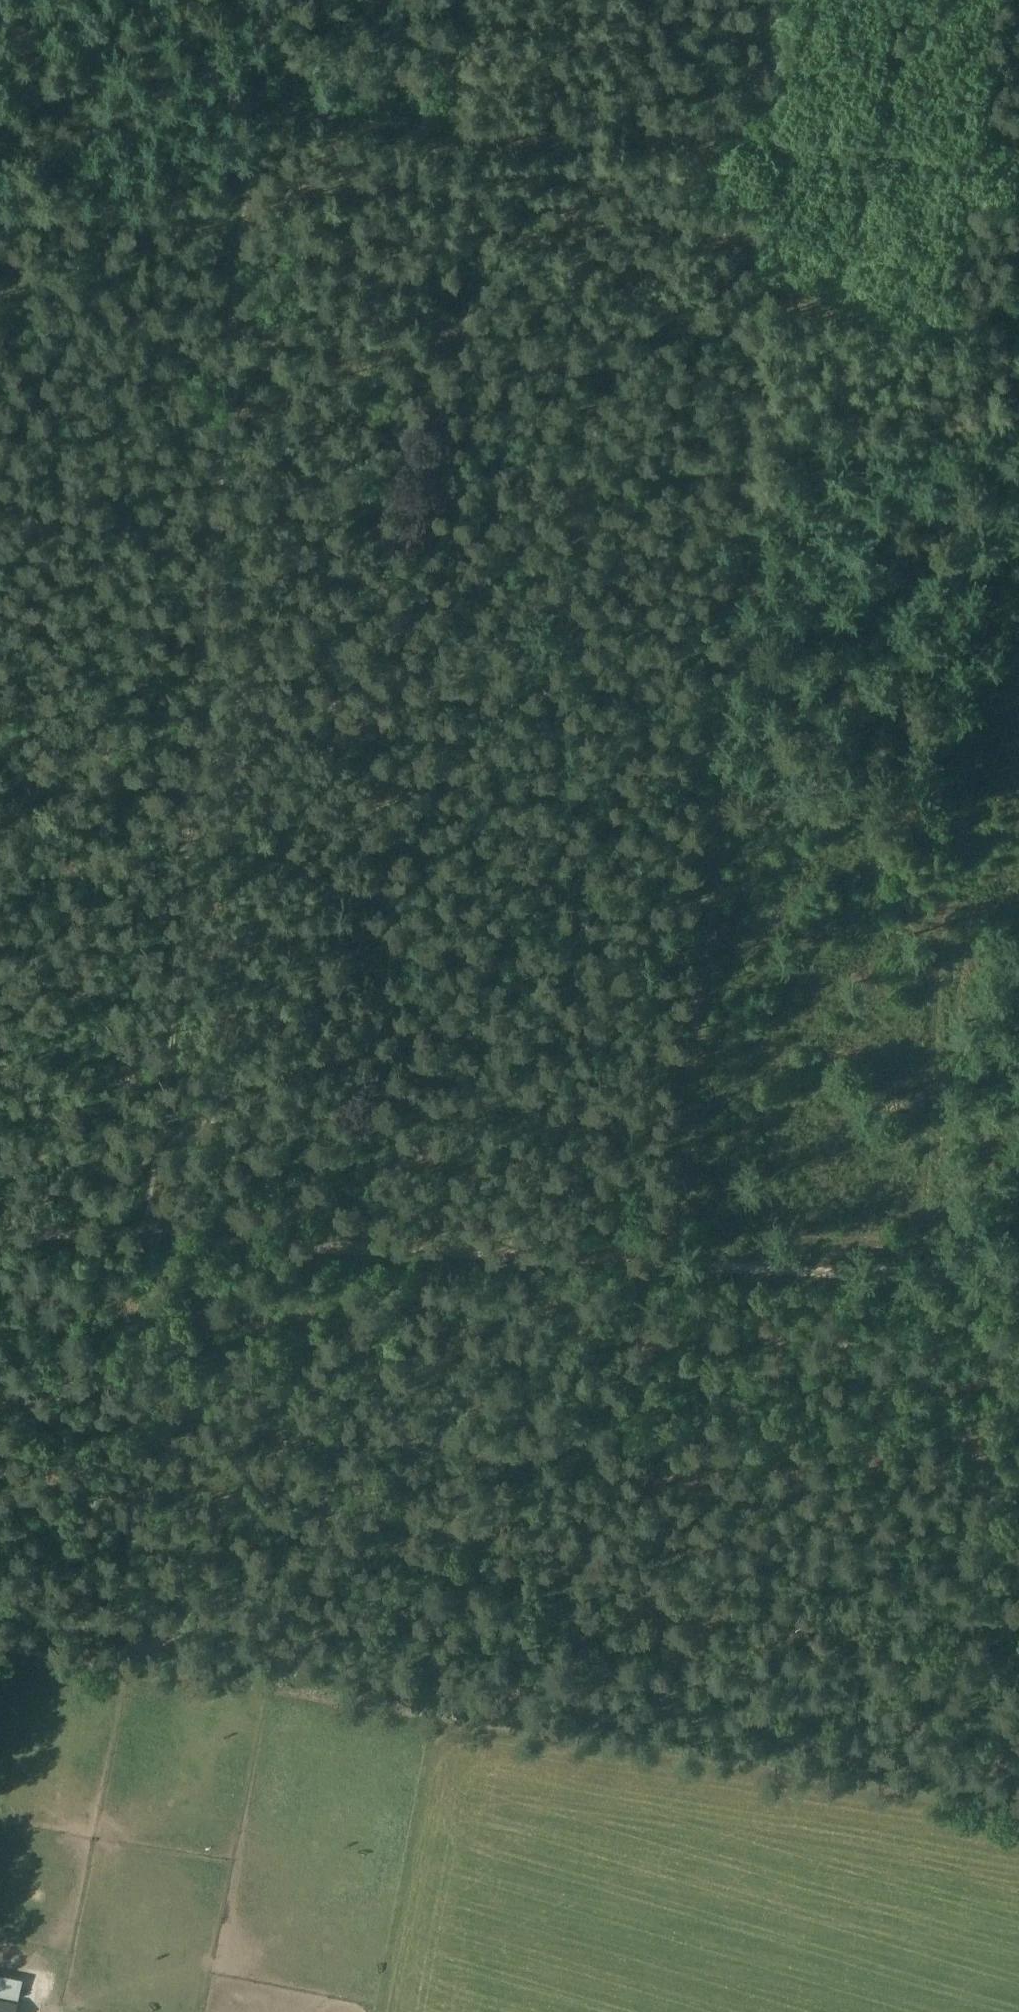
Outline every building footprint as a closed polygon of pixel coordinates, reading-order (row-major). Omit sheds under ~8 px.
[(16,2003),(0,1999),(0,2011),(14,2011),(16,2003)]
